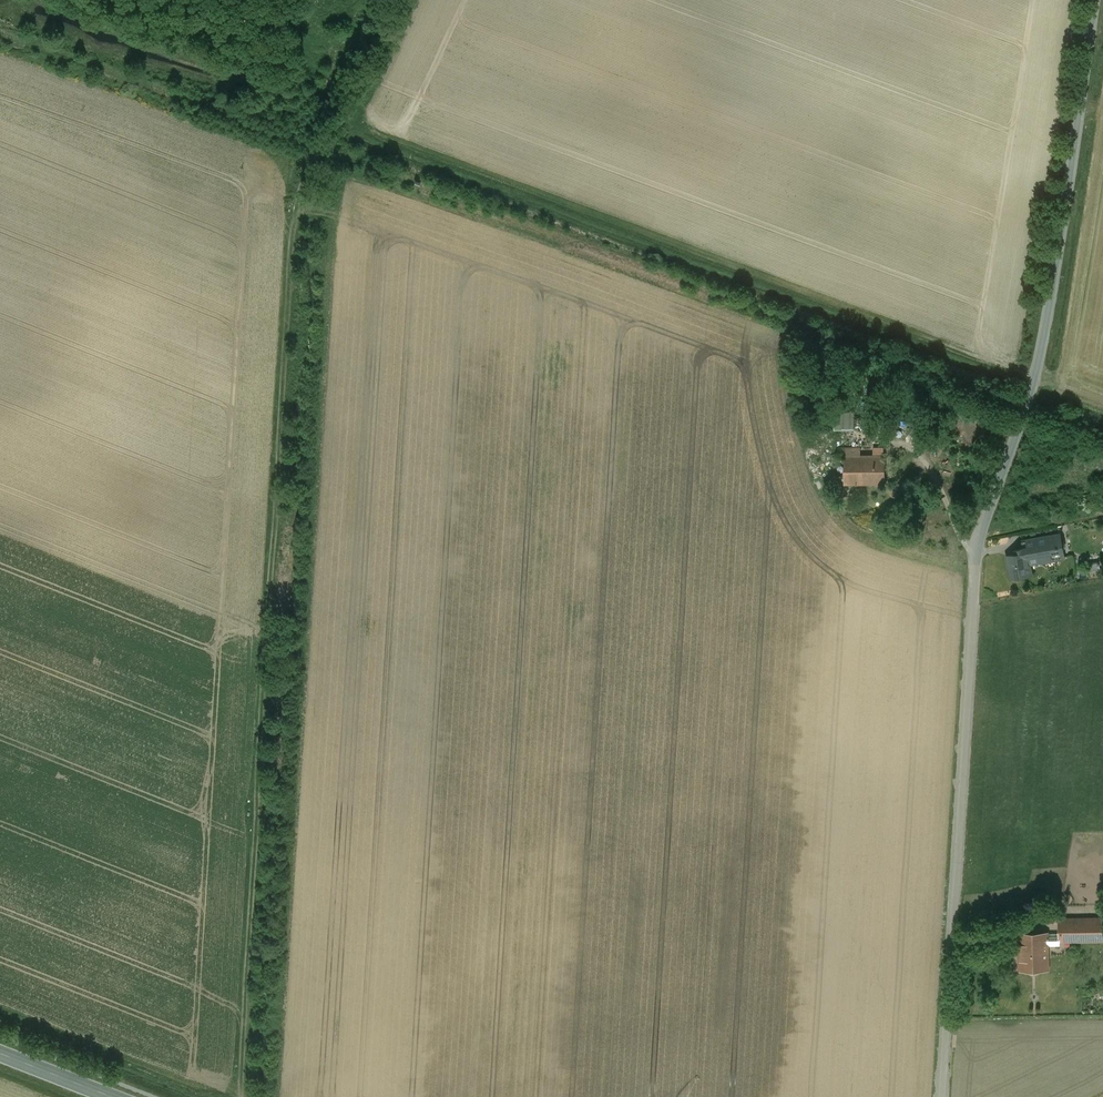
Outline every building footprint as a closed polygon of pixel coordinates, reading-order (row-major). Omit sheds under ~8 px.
[(858,412),(848,412),(849,429),(858,429),(858,412)] [(861,449),(839,449),(839,461),(843,461),(843,462),(845,462),(845,456),(860,456),(861,449)] [(886,456),(860,456),(845,456),(845,462),(844,484),(885,484),(886,456)] [(1035,546),(1015,550),(1016,554),(1007,555),(1011,579),(1013,579),(1013,578),(1019,576),(1020,578),(1031,575),(1029,563),(1035,562),(1037,563),(1042,562),(1044,560),(1043,558),(1057,556),(1058,558),(1060,559),(1064,558),(1065,557),(1061,534),(1045,537),(1047,545),(1035,547),(1035,546)] [(1045,537),(1033,539),(1035,546),(1035,547),(1047,545),(1045,537)] [(1102,569),(1102,566),(1101,559),(1089,562),(1091,572),(1102,569)] [(1060,933),(1061,944),(1102,943),(1102,918),(1060,919),(1060,933)] [(1060,933),(1019,935),(1020,971),(1053,970),(1052,948),(1061,948),(1061,944),(1060,933)]
